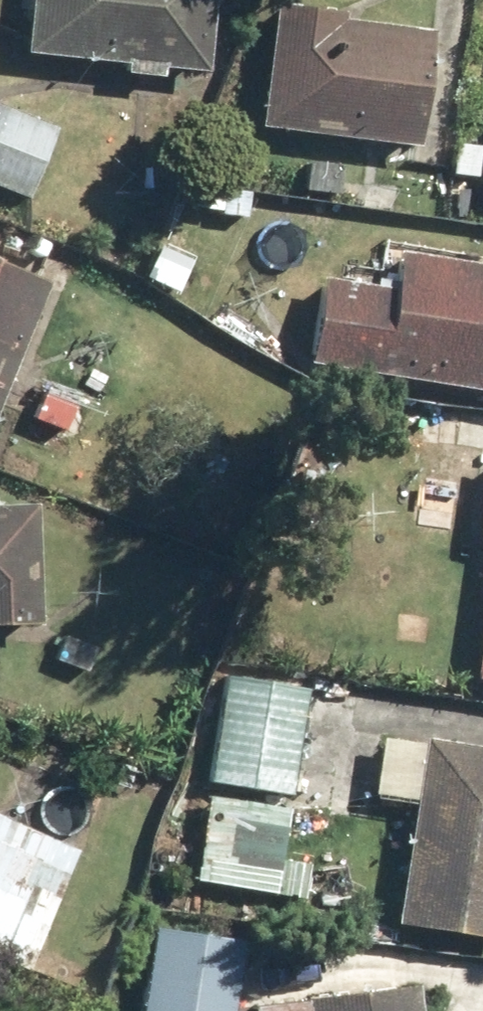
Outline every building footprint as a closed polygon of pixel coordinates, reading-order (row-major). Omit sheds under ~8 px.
[(29,51),(218,72),(226,0),(35,0),(29,51)] [(261,131),(422,142),(430,28),(268,17),(261,131)] [(30,199),(59,133),(0,106),(0,186),(30,199)] [(400,255),(396,285),(324,277),(313,367),(482,387),(482,265),(400,255)] [(0,265),(0,415),(53,287),(0,265)] [(41,629),(45,511),(0,510),(0,628),(41,629)] [(298,796),(313,690),(226,678),(211,784),(298,796)] [(391,741),(384,796),(419,800),(405,926),(482,935),(482,751),(391,741)] [(283,897),(293,809),(214,800),(204,889),(283,897)] [(247,966),(150,955),(144,1010),(242,1010),(247,966)] [(430,998),(320,999),(320,1010),(430,1010),(430,998)]
